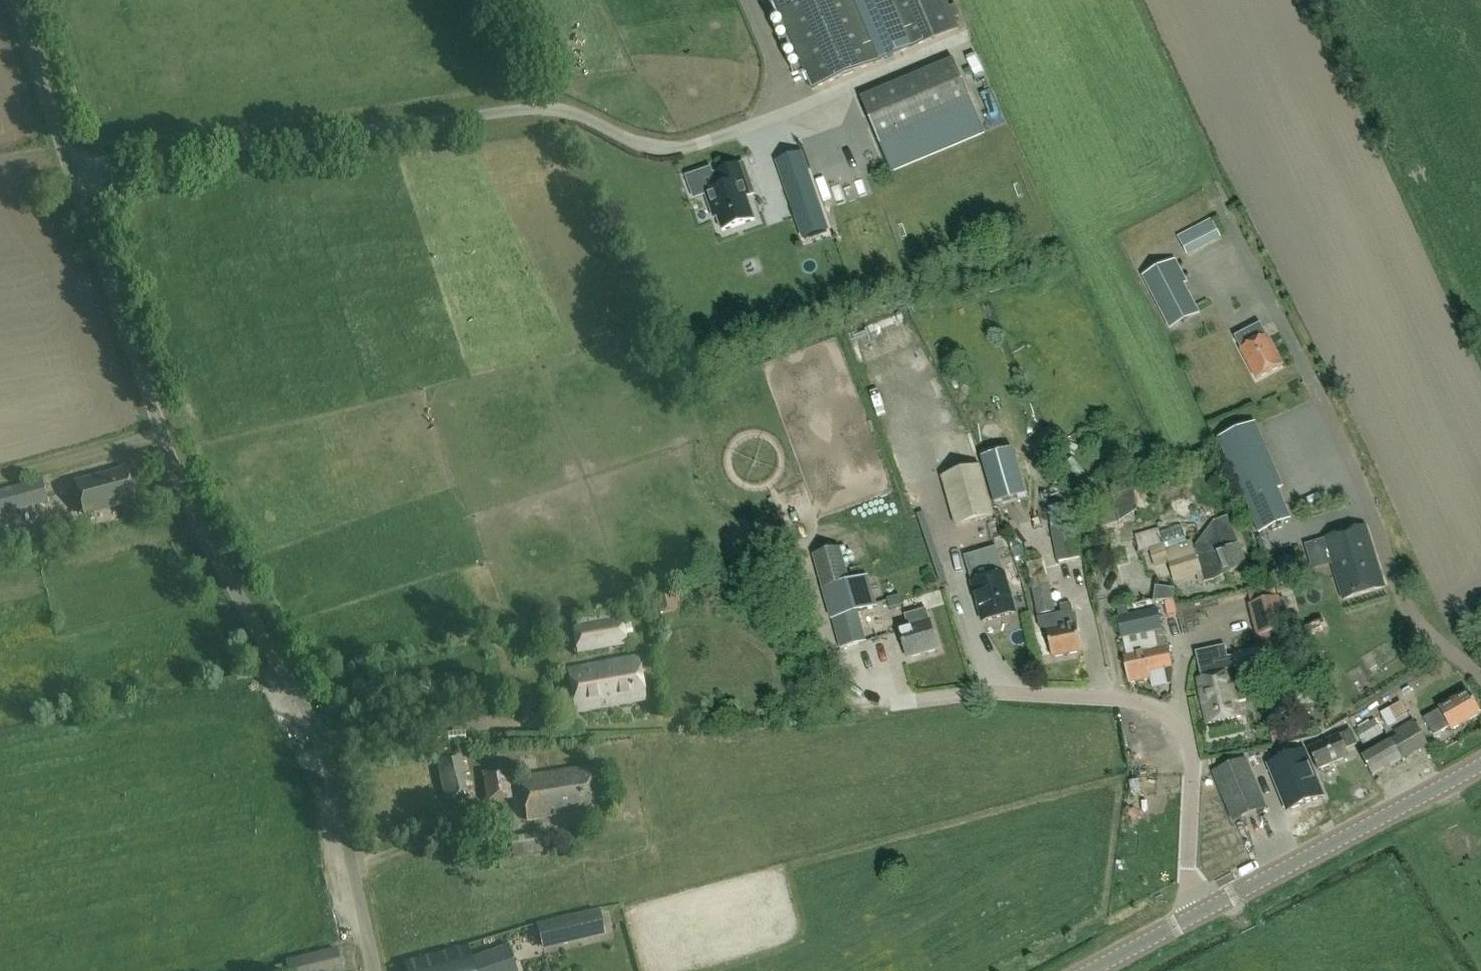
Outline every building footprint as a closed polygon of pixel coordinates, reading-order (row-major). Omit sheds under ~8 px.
[(910,49),(956,29),(944,0),(889,0),(906,40),(897,43),(894,36),(874,44),(855,0),(772,0),(810,90),(881,61),(910,49)] [(880,145),(973,106),(953,60),(861,99),(880,145)] [(853,113),(842,118),(846,130),(858,126),(853,113)] [(952,160),(939,164),(942,176),(955,172),(952,160)] [(750,191),(739,161),(707,172),(712,187),(701,191),(707,207),(710,205),(719,229),(751,218),(743,194),(750,191)] [(809,186),(803,169),(787,174),(798,206),(814,200),(814,199),(820,197),(815,184),(809,186)] [(826,181),(816,185),(822,203),(833,199),(826,181)] [(1176,235),(1187,254),(1220,236),(1210,217),(1176,235)] [(1188,283),(1175,259),(1141,277),(1169,330),(1199,314),(1184,285),(1188,283)] [(1234,337),(1241,351),(1240,351),(1255,379),(1281,366),(1266,337),(1260,324),(1234,337)] [(1250,416),(1213,432),(1265,549),(1287,539),(1276,514),(1285,509),(1272,480),(1277,477),(1250,416)] [(1017,449),(982,460),(995,504),(1030,494),(1017,449)] [(72,483),(115,472),(112,461),(69,472),(72,483)] [(942,478),(956,527),(995,517),(981,467),(942,478)] [(135,507),(125,470),(81,481),(91,518),(135,507)] [(49,503),(42,478),(0,489),(0,548),(14,544),(9,525),(4,527),(1,516),(49,503)] [(1110,499),(1119,525),(1139,519),(1131,493),(1110,499)] [(1048,509),(1057,564),(1081,560),(1075,526),(1073,526),(1070,506),(1048,509)] [(1318,567),(1331,563),(1343,601),(1384,588),(1365,527),(1324,540),(1323,538),(1310,542),(1318,567)] [(1248,566),(1236,537),(1223,542),(1226,549),(1216,553),(1214,550),(1196,557),(1191,541),(1165,549),(1159,529),(1134,535),(1140,554),(1150,552),(1155,570),(1168,565),(1174,583),(1197,576),(1199,584),(1248,566)] [(1014,613),(996,548),(965,557),(983,622),(1014,613)] [(840,549),(813,557),(840,649),(866,642),(857,613),(876,608),(867,577),(850,582),(840,549)] [(1056,612),(1044,560),(1027,564),(1031,580),(1030,580),(1038,616),(1056,612)] [(670,585),(651,589),(658,616),(676,611),(670,585)] [(1174,597),(1174,585),(1155,585),(1155,598),(1174,597)] [(889,609),(902,605),(900,596),(886,600),(889,609)] [(1251,604),(1248,605),(1256,638),(1259,637),(1286,630),(1288,629),(1279,597),(1277,597),(1251,604)] [(1046,629),(1047,631),(1046,631),(1051,658),(1082,652),(1077,626),(1078,626),(1075,611),(1072,611),(1071,604),(1060,606),(1061,614),(1038,619),(1040,631),(1046,629)] [(1157,609),(1116,619),(1122,640),(1123,639),(1162,630),(1157,609)] [(577,654),(628,646),(627,641),(634,639),(631,621),(623,623),(623,617),(621,618),(620,610),(576,617),(578,626),(572,627),(577,654)] [(904,616),(908,627),(898,630),(907,660),(938,650),(929,621),(926,610),(904,616)] [(1194,653),(1201,679),(1196,680),(1207,724),(1241,717),(1230,672),(1229,672),(1229,671),(1237,669),(1237,671),(1264,664),(1263,661),(1266,660),(1268,667),(1283,663),(1278,644),(1268,647),(1269,649),(1261,651),(1260,648),(1234,654),(1235,656),(1228,658),(1224,645),(1194,653)] [(1172,668),(1167,648),(1128,657),(1123,658),(1129,684),(1149,680),(1148,674),(1172,668)] [(576,712),(645,699),(637,659),(569,671),(576,712)] [(1467,694),(1423,719),(1434,737),(1449,728),(1451,731),(1480,715),(1467,694)] [(1388,728),(1409,717),(1401,703),(1380,714),(1388,728)] [(1364,746),(1384,735),(1376,720),(1356,732),(1364,746)] [(1390,742),(1401,761),(1402,761),(1427,747),(1413,721),(1393,732),(1397,738),(1390,742)] [(1352,731),(1339,736),(1309,749),(1318,770),(1348,758),(1345,750),(1357,745),(1352,731)] [(1282,733),(1272,736),(1275,747),(1284,744),(1282,733)] [(1287,750),(1306,747),(1304,737),(1285,741),(1287,750)] [(1401,761),(1390,742),(1362,758),(1373,777),(1401,761)] [(464,752),(438,758),(447,801),(473,796),(464,752)] [(1306,757),(1270,772),(1289,818),(1325,803),(1306,757)] [(1236,823),(1250,818),(1265,812),(1245,761),(1216,772),(1236,823)] [(520,778),(527,821),(596,809),(589,767),(520,778)] [(547,853),(544,833),(511,838),(514,858),(547,853)] [(600,910),(536,926),(542,951),(606,936),(600,910)] [(470,959),(467,947),(403,963),(406,970),(518,970),(508,945),(470,959)] [(285,961),(287,970),(343,970),(337,948),(285,961)]
